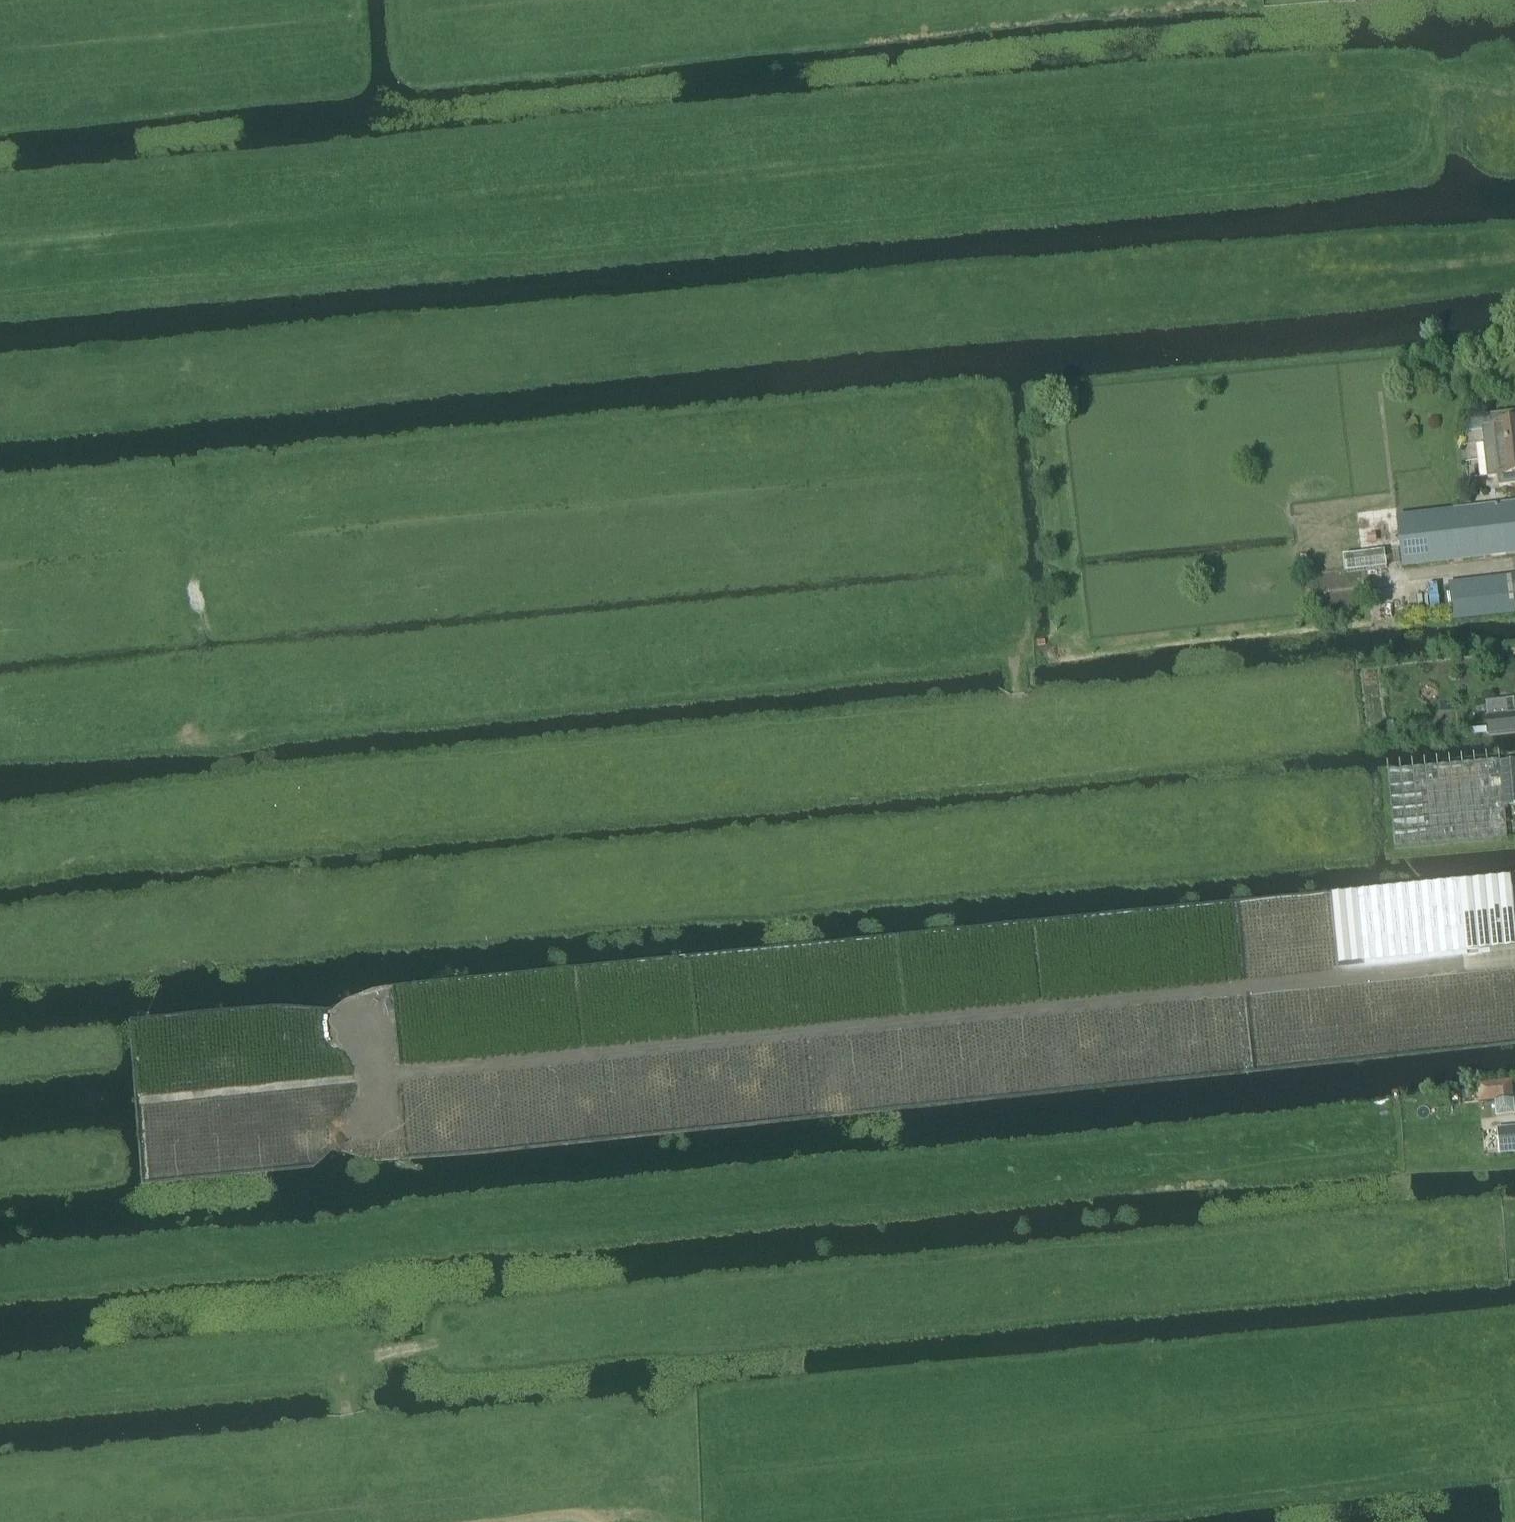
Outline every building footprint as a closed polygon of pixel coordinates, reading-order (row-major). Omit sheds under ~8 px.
[(1498,478),(1499,488),(1514,486),(1514,413),(1491,416),(1492,426),(1482,427),(1487,479),(1498,478)] [(1405,569),(1514,554),(1514,503),(1398,518),(1405,569)] [(1447,580),(1452,620),(1514,613),(1514,572),(1447,580)] [(1488,718),(1490,733),(1490,734),(1490,735),(1514,732),(1514,715),(1508,716),(1488,718)] [(1388,771),(1396,850),(1507,839),(1504,807),(1514,805),(1514,760),(1499,762),(1499,760),(1388,771)] [(1514,949),(1514,916),(1511,877),(1332,895),(1339,966),(1514,949)] [(1498,1118),(1514,1116),(1514,1102),(1513,1082),(1479,1085),(1480,1090),(1481,1102),(1481,1103),(1497,1102),(1498,1118)] [(1480,1090),(1461,1092),(1462,1104),(1481,1102),(1480,1090)] [(1499,1130),(1501,1154),(1514,1153),(1514,1128),(1499,1130)]
